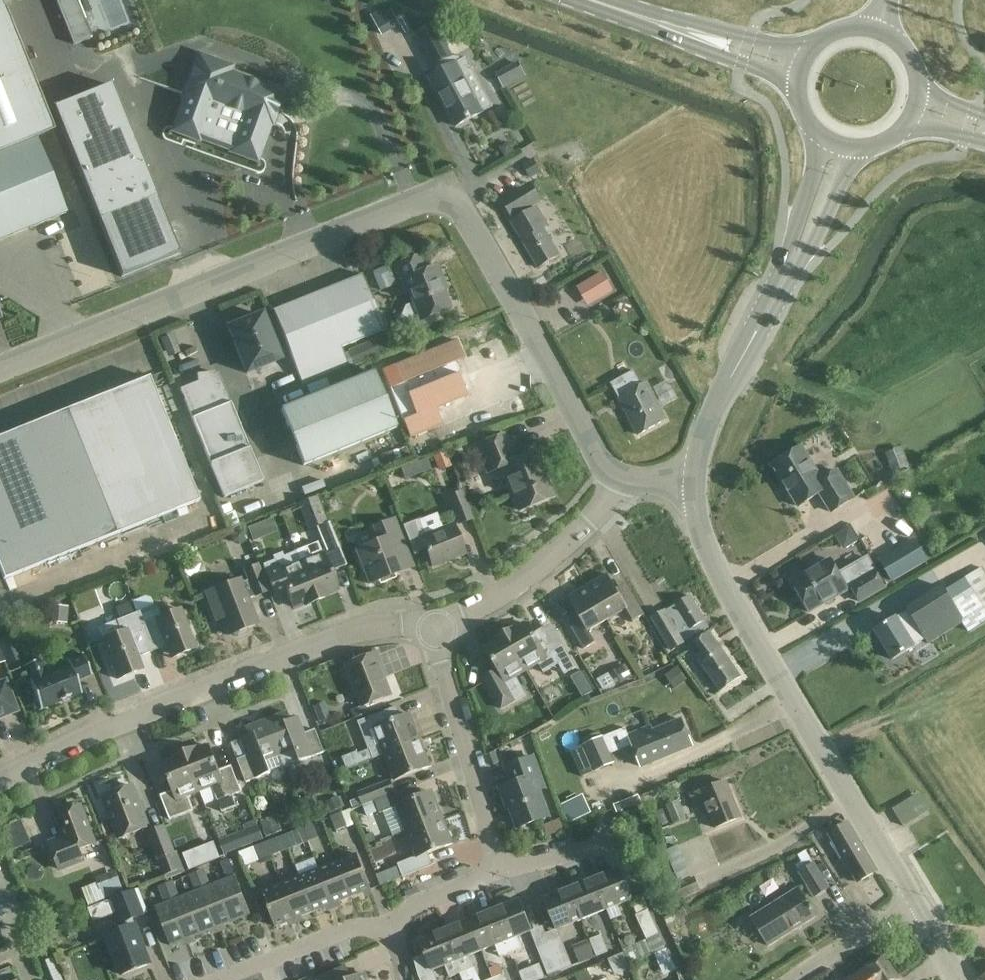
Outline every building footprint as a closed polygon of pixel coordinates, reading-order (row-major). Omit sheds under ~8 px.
[(67,213),(37,138),(54,130),(2,0),(0,0),(0,239),(67,213)] [(73,44),(90,38),(76,0),(56,0),(73,44)] [(452,121),(457,130),(484,113),(483,112),(494,106),(466,58),(461,61),(458,54),(454,57),(434,24),(415,35),(436,72),(428,76),(452,121)] [(188,93),(175,130),(255,160),(269,122),(271,123),(282,93),(197,62),(187,92),(188,93)] [(528,76),(522,64),(498,76),(504,88),(528,76)] [(112,84),(54,107),(122,278),(179,255),(112,84)] [(512,219),(542,202),(531,183),(501,200),(512,219)] [(523,242),(539,268),(559,256),(546,235),(543,237),(539,230),(547,225),(537,208),(513,223),(524,241),(523,242)] [(399,319),(406,337),(434,326),(429,316),(450,308),(440,284),(444,282),(437,265),(424,270),(418,256),(390,267),(401,294),(408,291),(413,303),(405,306),(399,319)] [(588,306),(613,290),(602,273),(577,289),(588,306)] [(272,310),(302,384),(348,366),(341,347),(384,329),(362,274),(272,310)] [(241,322),(229,327),(246,371),(279,358),(261,314),(257,316),(255,312),(240,318),(241,322)] [(377,339),(347,351),(354,367),(383,355),(377,339)] [(404,422),(410,437),(442,424),(435,408),(466,395),(453,363),(464,358),(457,340),(393,366),(400,384),(403,383),(407,394),(406,395),(415,417),(404,422)] [(975,371),(984,389),(984,366),(975,371)] [(619,398),(638,435),(666,420),(651,392),(646,395),(641,385),(633,371),(611,384),(619,398)] [(210,464),(223,497),(262,482),(249,448),(218,373),(215,374),(214,373),(197,375),(197,381),(179,389),(191,418),(210,464)] [(302,465),(395,429),(373,373),(280,410),(302,465)] [(3,579),(198,501),(148,377),(0,437),(0,570),(3,579)] [(500,467),(518,510),(550,497),(539,471),(541,471),(534,452),(514,460),(504,435),(476,446),(487,472),(500,467)] [(819,493),(831,512),(854,498),(837,471),(822,480),(801,447),(772,465),(798,506),(819,493)] [(405,480),(430,467),(424,456),(399,469),(405,480)] [(473,519),(461,491),(446,497),(458,526),(473,519)] [(287,525),(303,517),(298,506),(282,515),(287,525)] [(277,532),(271,518),(247,528),(252,541),(277,532)] [(355,548),(369,584),(399,572),(390,549),(404,544),(393,518),(371,527),(376,539),(355,548)] [(454,525),(424,536),(418,520),(403,526),(413,553),(425,549),(431,566),(465,553),(454,525)] [(297,551),(316,601),(327,596),(327,594),(338,590),(330,572),(345,566),(328,522),(316,527),(325,552),(323,553),(322,551),(320,552),(317,544),(297,551)] [(287,592),(293,608),(304,604),(304,605),(316,601),(297,551),(283,556),(281,553),(272,556),(274,560),(262,565),(274,597),(287,592)] [(829,559),(792,581),(810,613),(848,591),(829,559)] [(254,598),(267,593),(258,564),(243,569),(247,581),(242,583),(240,578),(205,592),(211,607),(216,605),(228,636),(234,634),(237,638),(248,634),(248,629),(258,625),(248,599),(254,597),(254,598)] [(893,660),(913,647),(911,642),(923,635),(927,643),(963,623),(967,631),(984,621),(984,574),(982,569),(944,590),(943,588),(907,609),(915,622),(903,629),(896,618),(875,631),(893,660)] [(850,584),(860,602),(884,588),(874,571),(850,584)] [(626,609),(633,621),(644,615),(626,584),(616,589),(607,574),(587,586),(607,620),(626,609)] [(566,618),(583,650),(595,643),(588,631),(607,620),(587,586),(567,597),(576,613),(566,618)] [(652,618),(671,650),(709,627),(690,596),(675,605),(666,610),(652,618)] [(166,646),(170,657),(195,648),(180,609),(160,616),(155,604),(136,612),(152,652),(166,646)] [(102,639),(117,678),(142,669),(137,657),(152,652),(136,612),(116,621),(120,632),(102,639)] [(558,664),(564,674),(576,667),(563,645),(545,655),(527,623),(517,629),(516,627),(505,633),(526,671),(538,664),(543,673),(558,664)] [(701,665),(719,692),(740,677),(709,631),(694,641),(685,647),(692,658),(695,657),(701,665)] [(484,678),(501,709),(526,695),(516,677),(526,671),(505,633),(494,639),(495,642),(484,647),(497,671),(484,678)] [(6,665),(19,660),(10,636),(0,640),(0,649),(6,665)] [(351,711),(354,719),(369,713),(365,705),(391,695),(381,669),(383,668),(377,653),(346,666),(362,707),(351,711)] [(30,681),(40,709),(81,692),(76,679),(91,674),(83,654),(67,660),(70,666),(48,674),(41,658),(24,665),(31,681),(30,681)] [(16,710),(5,682),(0,684),(0,716),(16,710)] [(372,759),(420,740),(410,714),(399,718),(395,707),(358,721),(372,759)] [(284,766),(285,768),(314,756),(324,752),(315,729),(304,734),(298,717),(290,720),(287,713),(266,721),(284,766)] [(628,736),(640,767),(692,746),(682,720),(653,731),(651,726),(628,736)] [(269,771),(284,766),(266,721),(246,729),(248,736),(242,739),(248,755),(237,760),(246,782),(256,778),(256,779),(270,773),(269,771)] [(614,764),(602,737),(583,745),(594,772),(614,764)] [(420,740),(384,755),(394,781),(430,767),(420,740)] [(197,747),(185,752),(200,791),(212,786),(218,802),(218,801),(223,812),(237,807),(233,796),(241,793),(231,767),(218,772),(208,745),(197,750),(197,747)] [(357,751),(342,757),(347,769),(362,763),(357,751)] [(160,796),(169,820),(193,811),(187,796),(200,791),(185,752),(173,756),(174,759),(162,763),(173,791),(160,796)] [(509,802),(519,827),(547,817),(536,789),(544,786),(533,758),(505,768),(511,785),(500,789),(505,803),(509,802)] [(357,793),(362,806),(363,805),(395,793),(390,780),(357,793)] [(706,805),(715,828),(741,818),(726,781),(690,795),(696,809),(706,805)] [(133,786),(103,797),(119,839),(149,827),(133,786)] [(399,804),(395,793),(363,805),(367,816),(379,812),(380,814),(396,808),(406,832),(442,817),(432,791),(400,804),(399,804)] [(580,793),(560,802),(568,821),(589,812),(580,793)] [(930,810),(919,793),(892,810),(903,827),(930,810)] [(686,819),(679,801),(667,805),(674,824),(686,819)] [(53,846),(62,868),(77,861),(73,852),(95,843),(81,806),(57,816),(67,841),(53,846)] [(337,830),(340,835),(348,832),(347,829),(357,824),(350,808),(330,817),(336,831),(337,830)] [(397,865),(403,878),(432,866),(427,853),(452,843),(442,817),(406,832),(415,857),(397,865)] [(847,823),(829,834),(858,882),(876,872),(847,823)] [(302,828),(308,842),(318,838),(312,824),(302,828)] [(158,860),(166,880),(185,873),(177,852),(175,853),(165,826),(146,833),(157,861),(158,860)] [(283,835),(289,849),(308,842),(302,828),(283,835)] [(264,843),(270,857),(289,849),(283,835),(264,843)] [(181,851),(188,869),(218,858),(211,841),(181,851)] [(270,857),(264,843),(244,851),(250,865),(270,857)] [(357,854),(337,862),(351,897),(371,889),(357,854)] [(219,883),(234,922),(250,916),(235,877),(234,877),(227,860),(220,863),(227,880),(219,883)] [(337,862),(318,869),(332,905),(351,897),(337,862)] [(830,889),(814,863),(798,873),(814,898),(830,889)] [(196,872),(218,928),(234,922),(219,883),(211,886),(203,868),(196,872)] [(318,869),(299,877),(313,912),(332,905),(318,869)] [(594,879),(606,910),(631,900),(619,869),(594,879)] [(188,895),(203,934),(218,928),(196,872),(189,875),(196,892),(188,895)] [(677,899),(700,890),(694,876),(671,886),(677,899)] [(280,884),(294,919),(313,912),(299,877),(280,884)] [(569,889),(581,919),(606,910),(594,879),(569,889)] [(166,884),(187,940),(203,934),(188,895),(180,898),(173,881),(166,884)] [(156,907),(171,946),(187,940),(166,884),(157,887),(164,904),(156,907)] [(294,919),(280,884),(261,892),(275,927),(294,919)] [(122,925),(124,930),(135,925),(136,927),(136,926),(134,921),(146,916),(134,888),(112,898),(109,899),(120,926),(122,925)] [(544,899),(556,929),(581,919),(569,889),(544,899)] [(797,889),(751,918),(769,946),(815,917),(797,889)] [(494,910),(511,953),(521,949),(516,937),(531,931),(519,900),(494,910)] [(494,945),(499,957),(511,953),(494,910),(469,920),(481,951),(494,945)] [(622,951),(628,965),(666,949),(659,934),(648,910),(635,916),(646,939),(622,951)] [(444,930),(462,974),(474,968),(468,956),(481,951),(469,920),(444,930)] [(150,964),(136,927),(135,925),(124,930),(107,936),(122,975),(150,964)] [(530,932),(548,976),(560,971),(546,934),(543,927),(530,932)] [(420,979),(436,979),(432,970),(443,966),(450,979),(462,974),(444,930),(419,940),(425,954),(413,959),(418,976),(420,979)] [(546,934),(560,971),(572,967),(557,930),(546,934)] [(608,953),(601,935),(589,940),(596,957),(608,953)] [(657,960),(669,955),(666,949),(654,955),(657,960)] [(882,955),(848,979),(900,979),(882,955)] [(362,973),(351,978),(345,966),(315,979),(316,979),(364,979),(362,973)] [(8,967),(0,971),(0,979),(14,979),(8,967)] [(577,979),(591,979),(586,970),(574,975),(577,979)]
